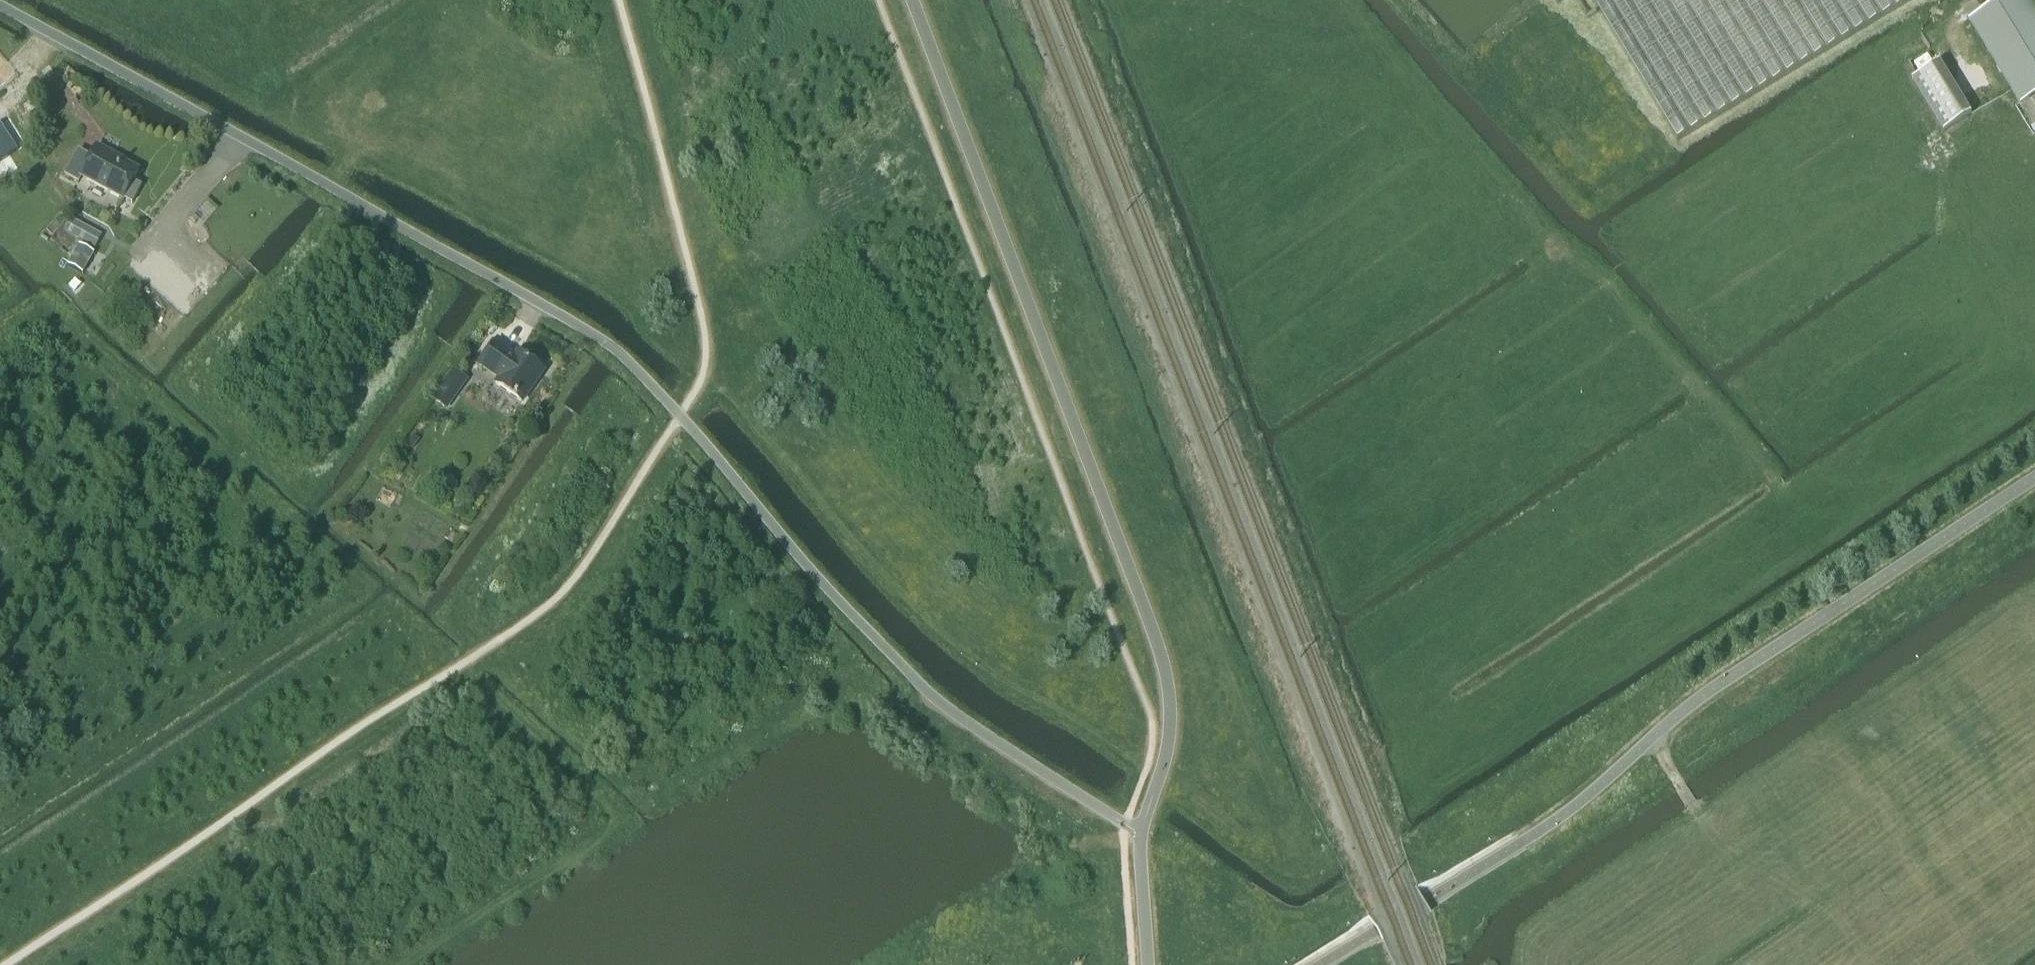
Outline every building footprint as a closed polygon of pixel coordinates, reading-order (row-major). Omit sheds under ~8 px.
[(1909,0),(1592,0),(1677,140),(1909,0)] [(1969,18),(2020,102),(2034,93),(2034,4),(2033,0),(1999,0),(1969,18)] [(1939,61),(1912,78),(1943,130),(1971,113),(1939,61)] [(19,148),(0,121),(0,161),(19,148)] [(64,174),(78,181),(81,175),(123,197),(122,198),(131,203),(141,185),(132,181),(138,169),(95,147),(90,156),(78,149),(64,174)] [(71,217),(64,230),(75,236),(82,223),(71,217)] [(69,261),(67,264),(77,270),(83,272),(94,252),(79,244),(69,261)] [(162,257),(150,271),(183,298),(195,284),(162,257)] [(517,352),(514,356),(494,342),(479,364),(499,378),(495,383),(521,401),(543,369),(517,352)] [(446,409),(468,379),(452,367),(430,398),(446,409)] [(505,450),(511,442),(505,438),(499,446),(505,450)]
